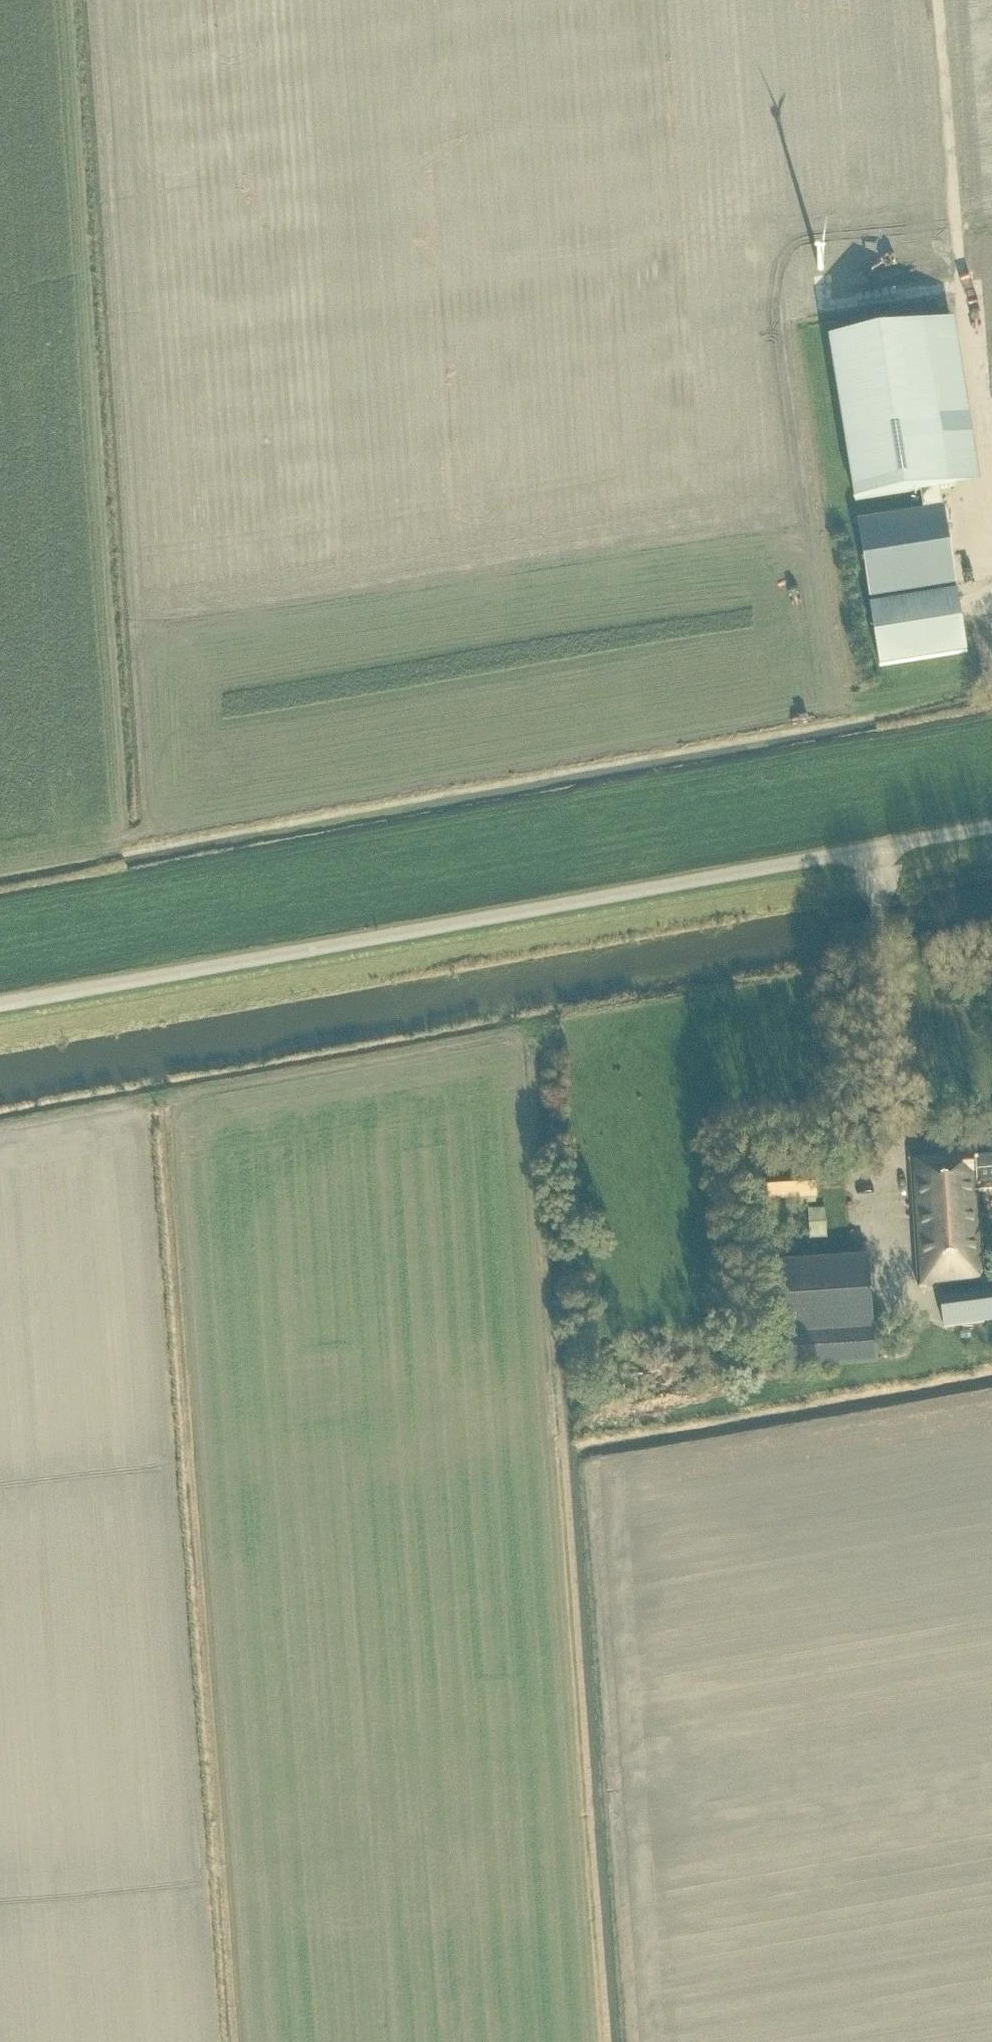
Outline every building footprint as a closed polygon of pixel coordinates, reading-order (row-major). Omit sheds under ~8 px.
[(854,503),(980,484),(955,321),(829,340),(854,503)] [(937,588),(956,585),(955,584),(955,585),(943,509),(858,523),(870,599),(937,588)] [(879,667),(966,652),(956,585),(937,588),(938,594),(869,605),(879,667)] [(974,1153),(974,1151),(910,1159),(918,1288),(984,1280),(977,1193),(991,1191),(991,1151),(974,1153)] [(768,1201),(816,1198),(814,1176),(766,1178),(768,1201)] [(808,1210),(810,1239),(827,1238),(825,1209),(808,1210)] [(872,1329),(870,1291),(868,1257),(771,1263),(775,1335),(776,1335),(777,1368),(875,1362),(873,1329),(872,1329)] [(939,1296),(943,1328),(991,1321),(991,1289),(939,1296)]
